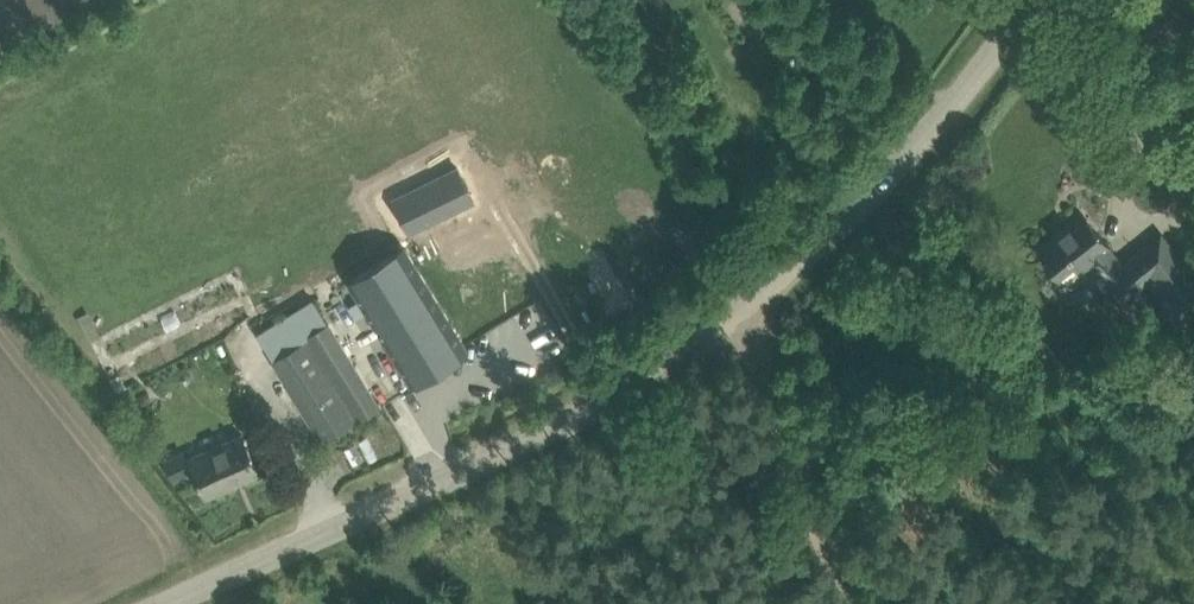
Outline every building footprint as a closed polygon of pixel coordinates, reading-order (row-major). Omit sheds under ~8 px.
[(457,165),(406,191),(423,225),(474,199),(457,165)] [(1093,256),(1108,275),(1122,264),(1108,245),(1109,245),(1083,212),(1040,246),(1065,278),(1093,256)] [(1108,275),(1124,295),(1146,278),(1177,316),(1193,303),(1193,276),(1161,234),(1122,264),(1108,275)] [(348,281),(409,380),(466,345),(405,246),(348,281)] [(273,358),(310,419),(323,439),(381,403),(329,319),(313,329),(311,326),(304,330),(296,317),(263,337),(275,357),(273,358)] [(147,392),(137,398),(141,405),(151,398),(147,392)] [(244,433),(188,457),(185,449),(167,457),(175,474),(197,465),(208,492),(260,470),(244,433)]
